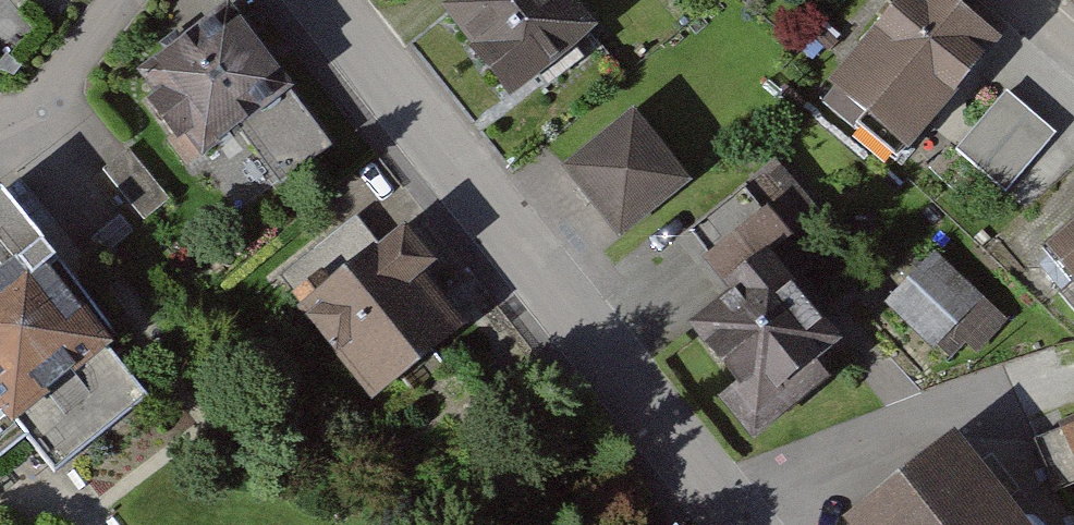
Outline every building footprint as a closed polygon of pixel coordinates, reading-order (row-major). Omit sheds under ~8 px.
[(568,0),(458,0),(427,25),(505,121),(602,42),(568,0)] [(945,0),(890,0),(816,95),(899,160),(994,38),(945,0)] [(1073,12),(1073,0),(1060,0),(1073,12)] [(330,149),(225,3),(134,67),(239,214),(330,149)] [(1008,92),(958,152),(1008,194),(1058,134),(1008,92)] [(630,117),(563,172),(624,245),(691,190),(630,117)] [(141,150),(111,165),(139,222),(169,208),(141,150)] [(25,436),(47,467),(150,389),(0,208),(0,456),(25,436)] [(1034,250),(1073,296),(1073,215),(1034,250)] [(724,297),(678,335),(755,430),(817,379),(802,361),(846,325),(760,220),(700,268),(724,297)] [(426,274),(389,233),(296,316),(375,405),(456,333),(413,286),(426,274)] [(999,314),(936,255),(892,303),(955,361),(999,314)] [(1056,438),(1073,482),(1073,431),(1056,438)] [(966,464),(887,524),(1014,524),(966,464)]
